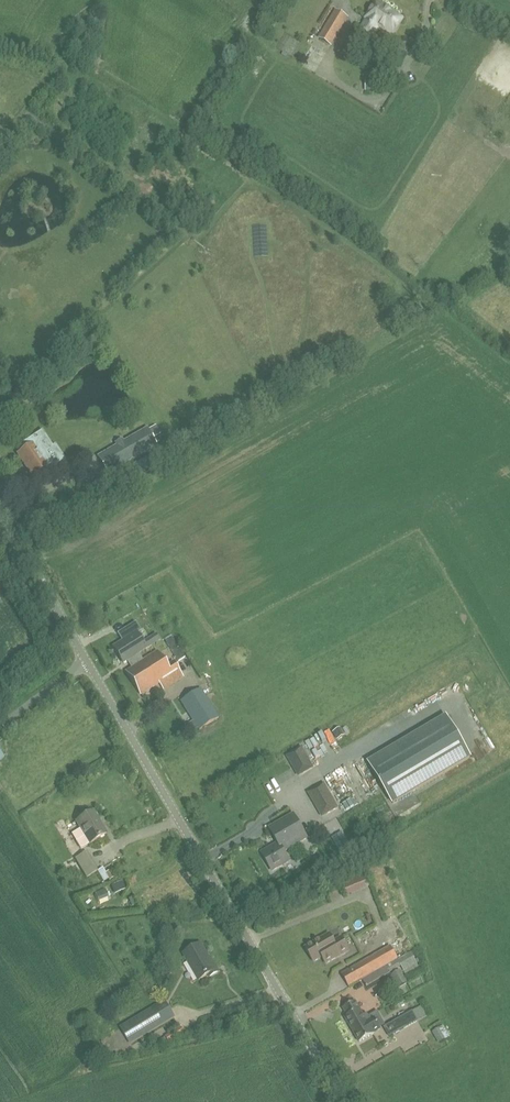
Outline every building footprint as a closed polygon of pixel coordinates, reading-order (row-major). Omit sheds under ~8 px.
[(359,32),(367,37),(371,39),(379,26),(393,35),(403,19),(389,10),(389,9),(376,1),(366,18),(367,19),(359,32)] [(320,38),(331,45),(347,18),(336,11),(320,38)] [(366,78),(366,91),(377,91),(377,78),(366,78)] [(71,358),(66,362),(70,367),(75,363),(71,358)] [(147,428),(98,456),(108,472),(156,444),(147,428)] [(42,477),(51,471),(48,466),(53,463),(45,452),(50,449),(42,437),(38,440),(35,436),(21,445),(24,449),(17,454),(32,477),(39,472),(42,477)] [(156,453),(135,466),(141,475),(162,463),(156,453)] [(122,641),(113,646),(123,663),(127,660),(128,661),(130,664),(132,667),(126,671),(141,695),(160,683),(180,671),(174,661),(166,666),(157,651),(142,661),(138,653),(146,648),(143,642),(138,634),(141,632),(135,623),(125,630),(129,636),(122,641)] [(156,633),(149,637),(153,644),(160,639),(156,633)] [(174,640),(167,644),(179,663),(186,659),(174,640)] [(199,730),(219,718),(201,688),(181,701),(199,730)] [(446,716),(368,762),(393,803),(470,758),(446,716)] [(488,723),(494,737),(503,734),(497,720),(488,723)] [(338,729),(333,732),(337,739),(342,736),(338,729)] [(301,748),(291,754),(302,773),(313,768),(301,748)] [(373,772),(366,774),(370,785),(377,782),(373,772)] [(324,784),(312,790),(326,814),(338,808),(324,784)] [(107,833),(93,811),(76,821),(89,843),(107,833)] [(278,843),(262,853),(272,871),(289,861),(284,852),(307,839),(293,814),(269,827),(278,843)] [(342,831),(336,834),(337,835),(347,853),(353,850),(342,831)] [(86,877),(98,871),(87,852),(75,858),(86,877)] [(364,872),(355,876),(361,889),(369,885),(364,872)] [(111,886),(115,894),(120,892),(126,889),(123,883),(122,881),(111,886)] [(329,934),(305,948),(314,962),(322,957),(326,964),(349,950),(341,937),(334,942),(329,934)] [(184,953),(199,980),(208,974),(210,976),(218,971),(210,958),(206,960),(203,955),(206,954),(201,944),(184,953)] [(391,947),(353,968),(361,981),(363,980),(375,973),(398,960),(391,947)] [(398,960),(375,973),(380,982),(392,975),(391,972),(402,966),(406,974),(418,967),(410,952),(398,960)] [(400,970),(392,975),(394,979),(399,988),(407,983),(400,970)] [(130,1043),(174,1017),(165,1001),(121,1028),(130,1043)] [(367,1022),(355,1001),(343,1008),(348,1016),(345,1017),(359,1042),(373,1034),(373,1033),(381,1029),(374,1018),(367,1022)] [(412,1011),(384,1027),(389,1037),(418,1021),(412,1011)] [(444,1026),(434,1031),(440,1042),(450,1036),(444,1026)] [(181,1027),(166,1036),(170,1043),(185,1034),(181,1027)] [(166,1036),(161,1039),(165,1046),(170,1043),(166,1036)]
